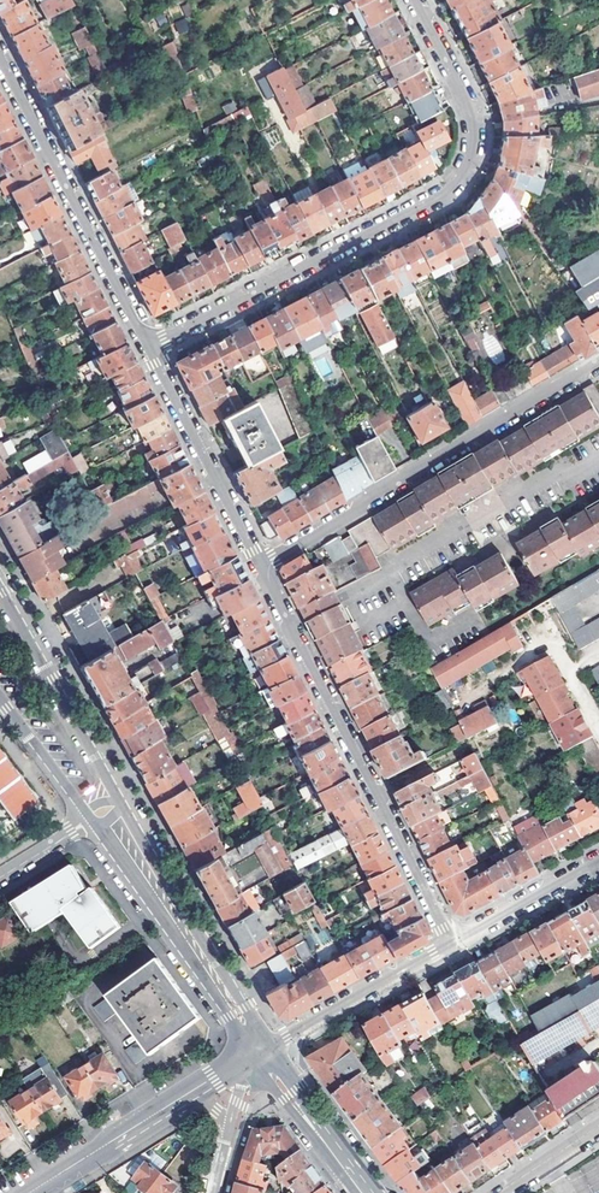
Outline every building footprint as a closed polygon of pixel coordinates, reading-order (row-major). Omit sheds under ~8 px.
[(13,6),(10,0),(0,0),(0,13),(13,6)] [(47,20),(63,12),(73,7),(70,0),(55,0),(44,5),(42,0),(37,0),(47,20)] [(351,1),(344,5),(346,9),(340,11),(342,13),(351,8),(366,0),(351,0),(351,1)] [(385,0),(366,0),(351,8),(360,24),(365,21),(367,24),(364,25),(366,28),(393,14),(385,0)] [(465,38),(495,23),(498,21),(488,1),(491,0),(462,0),(448,7),(465,38)] [(11,38),(36,25),(24,1),(13,6),(0,13),(0,16),(5,26),(11,38)] [(73,36),(77,43),(89,38),(73,7),(63,12),(74,35),(73,36)] [(509,24),(522,17),(519,11),(505,18),(509,24)] [(393,14),(366,28),(377,48),(403,34),(393,14)] [(179,34),(190,30),(185,19),(175,22),(179,34)] [(465,38),(477,61),(507,46),(495,23),(465,38)] [(22,60),(35,86),(60,74),(63,72),(50,47),(49,48),(37,25),(36,25),(11,38),(22,60)] [(167,36),(170,44),(174,43),(176,41),(173,34),(167,36)] [(375,57),(382,70),(389,66),(413,54),(403,34),(377,48),(374,50),(377,56),(375,57)] [(176,51),(179,59),(188,55),(180,40),(176,41),(174,43),(176,51)] [(165,47),(168,55),(176,51),(174,43),(170,44),(165,47)] [(129,61),(131,64),(142,59),(134,45),(123,51),(129,61)] [(93,46),(87,49),(91,59),(98,55),(93,46)] [(514,70),(517,69),(507,46),(477,61),(488,83),(514,70)] [(383,75),(390,88),(398,84),(422,71),(413,54),(389,66),(391,71),(383,75)] [(88,60),(98,81),(109,76),(106,71),(98,55),(91,59),(88,60)] [(106,71),(109,76),(131,64),(129,61),(106,71)] [(288,120),(294,131),(302,127),(297,117),(305,112),(295,93),(282,68),(268,75),(270,81),(289,119),(288,120)] [(573,77),(574,82),(579,98),(598,92),(598,68),(573,77)] [(488,83),(498,103),(525,93),(514,70),(488,83)] [(394,102),(396,107),(408,102),(432,89),(422,71),(398,84),(399,87),(395,89),(398,95),(402,92),(405,98),(402,99),(401,98),(394,102)] [(44,103),(46,107),(75,93),(73,90),(69,92),(60,74),(35,86),(44,103)] [(258,88),(278,126),(288,120),(289,119),(270,81),(258,88)] [(57,128),(68,150),(100,134),(108,129),(94,101),(86,106),(83,100),(93,95),(92,94),(99,91),(95,83),(75,93),(46,107),(57,128)] [(317,106),(307,86),(295,93),(305,112),(313,108),(317,106)] [(181,93),(188,113),(194,112),(198,111),(189,88),(181,93)] [(545,106),(540,88),(525,93),(498,103),(501,121),(536,116),(534,108),(545,106)] [(408,102),(419,123),(443,110),(432,89),(408,102)] [(338,110),(332,98),(317,106),(313,108),(319,119),(338,110)] [(0,104),(0,131),(15,123),(6,106),(4,102),(0,104)] [(226,114),(237,109),(234,102),(223,106),(226,114)] [(302,128),(319,119),(313,108),(305,112),(297,117),(302,127),(302,128)] [(215,124),(221,137),(238,128),(231,115),(215,124)] [(502,137),(535,135),(536,116),(501,121),(502,137)] [(426,151),(447,140),(437,121),(417,132),(420,141),(426,151)] [(0,147),(0,151),(23,140),(21,136),(15,123),(0,131),(0,147)] [(549,135),(560,135),(560,127),(549,127),(549,135)] [(68,150),(75,164),(90,155),(100,176),(110,171),(118,167),(114,160),(112,161),(105,148),(107,147),(100,134),(68,150)] [(495,166),(537,178),(540,167),(527,164),(528,158),(534,159),(534,156),(529,154),(531,146),(544,148),(547,136),(535,135),(502,137),(495,166)] [(8,170),(33,158),(28,149),(23,140),(0,151),(0,164),(1,166),(0,167),(0,174),(8,170)] [(426,151),(420,141),(405,150),(418,177),(435,168),(426,151)] [(400,186),(418,177),(405,150),(404,148),(386,157),(400,186)] [(386,157),(366,167),(367,170),(381,196),(400,186),(386,157)] [(0,184),(6,195),(13,192),(43,178),(40,172),(33,158),(8,170),(11,175),(3,179),(0,184)] [(490,181),(514,213),(520,190),(537,196),(542,180),(537,178),(495,166),(490,181)] [(381,196),(367,170),(349,180),(362,206),(381,196)] [(87,187),(94,201),(119,189),(110,171),(100,176),(85,184),(87,187)] [(43,178),(13,192),(22,211),(52,196),(50,192),(43,178)] [(349,180),(347,178),(331,186),(345,215),(362,206),(349,180)] [(263,195),(273,215),(264,221),(278,249),(295,240),(275,202),(264,180),(254,185),(260,197),(263,195)] [(477,198),(493,227),(496,225),(516,216),(514,213),(490,181),(477,198)] [(345,215),(331,186),(314,195),(328,223),(345,215)] [(132,204),(123,187),(119,189),(94,201),(95,203),(103,219),(132,204)] [(311,189),(294,198),(296,203),(297,205),(314,195),(311,189)] [(328,223),(314,195),(297,205),(311,232),(328,223)] [(22,211),(31,229),(40,225),(62,215),(59,210),(52,196),(22,211)] [(483,247),(487,256),(493,253),(485,237),(492,233),(494,237),(497,235),(493,227),(477,198),(466,213),(483,247)] [(286,207),(282,199),(275,202),(295,240),(311,232),(297,205),(296,203),(286,207)] [(105,222),(112,236),(138,222),(140,221),(132,204),(103,219),(105,222)] [(448,223),(461,246),(471,241),(476,250),(483,247),(466,213),(448,223)] [(42,241),(38,244),(41,249),(71,233),(69,230),(62,215),(40,225),(48,241),(45,243),(42,241)] [(516,216),(496,225),(501,235),(522,225),(516,216)] [(250,218),(245,220),(251,231),(264,257),(278,249),(264,221),(254,226),(250,218)] [(113,239),(120,252),(140,241),(145,239),(138,226),(140,225),(138,222),(112,236),(113,239)] [(178,223),(162,231),(170,247),(180,243),(186,239),(178,223)] [(432,230),(448,261),(464,252),(461,246),(448,223),(432,230)] [(414,240),(430,270),(448,261),(432,230),(414,240)] [(251,231),(235,239),(236,242),(248,265),(264,257),(251,231)] [(41,249),(44,256),(54,251),(58,259),(55,260),(57,263),(80,252),(79,248),(71,233),(41,249)] [(226,247),(220,237),(214,240),(219,249),(231,274),(248,265),(236,242),(226,247)] [(394,251),(410,281),(430,270),(414,240),(394,251)] [(125,262),(131,274),(151,263),(146,253),(150,252),(148,248),(145,250),(140,241),(120,252),(125,262)] [(167,250),(170,254),(182,248),(180,243),(170,247),(167,250)] [(231,274),(219,249),(197,261),(210,285),(231,274)] [(379,259),(395,288),(410,281),(394,251),(379,259)] [(587,309),(598,301),(598,251),(572,268),(583,287),(574,293),(587,309)] [(65,282),(62,283),(64,286),(91,272),(89,268),(80,252),(57,263),(65,282)] [(185,256),(190,265),(178,271),(191,295),(210,285),(197,261),(193,252),(185,256)] [(451,269),(467,260),(464,252),(448,261),(451,269)] [(358,269),(374,299),(395,288),(379,259),(358,269)] [(430,270),(434,277),(451,269),(448,261),(430,270)] [(358,269),(338,279),(354,309),(357,315),(361,313),(379,348),(395,339),(374,299),(358,269)] [(136,283),(153,315),(175,303),(160,276),(158,271),(136,283)] [(165,277),(163,275),(160,276),(175,303),(191,295),(178,271),(165,277)] [(64,286),(54,291),(61,306),(75,299),(98,287),(93,276),(91,272),(64,286)] [(336,318),(338,321),(344,318),(343,315),(354,309),(338,279),(334,272),(326,276),(330,284),(321,288),(336,318)] [(395,288),(402,302),(417,294),(410,281),(395,288)] [(98,287),(75,299),(85,319),(109,307),(106,302),(98,287)] [(305,297),(326,338),(339,332),(333,319),(336,318),(321,288),(305,297)] [(304,336),(312,351),(328,342),(326,338),(305,297),(282,309),(298,340),(304,336)] [(83,322),(85,325),(87,324),(93,335),(117,323),(111,311),(109,307),(85,319),(86,321),(83,322)] [(276,343),(279,349),(298,340),(282,309),(263,318),(276,343)] [(598,340),(598,310),(580,321),(593,344),(598,340)] [(564,322),(574,341),(570,344),(579,359),(583,357),(596,349),(593,344),(580,321),(576,316),(564,322)] [(260,351),(261,354),(264,353),(263,349),(276,343),(263,318),(247,327),(260,351)] [(90,336),(91,339),(94,337),(103,356),(127,344),(118,326),(117,323),(93,335),(90,336)] [(228,337),(241,361),(260,351),(247,327),(228,337)] [(462,333),(467,342),(477,338),(472,328),(462,333)] [(221,365),(223,370),(241,361),(228,337),(211,346),(221,365)] [(100,366),(106,378),(111,375),(137,363),(135,359),(127,344),(103,356),(88,364),(91,371),(100,366)] [(579,359),(570,344),(541,360),(549,377),(579,359)] [(186,382),(189,388),(217,374),(214,368),(221,365),(211,346),(177,362),(186,382)] [(473,354),(477,362),(483,359),(479,351),(473,354)] [(549,377),(541,360),(524,370),(532,387),(549,377)] [(137,363),(111,375),(119,392),(145,378),(143,374),(137,363)] [(532,387),(524,370),(491,390),(500,406),(532,387)] [(294,381),(290,372),(286,375),(287,376),(275,383),(278,389),(294,381)] [(193,395),(198,406),(233,388),(228,379),(221,382),(217,374),(189,388),(193,395)] [(126,407),(123,408),(124,411),(154,396),(152,392),(145,378),(119,392),(118,392),(126,407)] [(278,389),(299,439),(314,430),(294,381),(278,389)] [(448,391),(467,426),(482,417),(473,401),(463,382),(448,391)] [(596,384),(585,390),(587,393),(598,413),(598,412),(598,391),(596,384)] [(205,419),(209,425),(223,418),(243,407),(233,388),(198,406),(205,419)] [(32,392),(37,408),(44,406),(38,390),(32,392)] [(500,406),(491,390),(473,401),(482,417),(500,406)] [(563,449),(598,429),(598,414),(598,413),(587,393),(566,405),(545,418),(563,449)] [(124,411),(133,427),(137,425),(163,413),(155,399),(154,396),(124,411)] [(234,439),(247,465),(277,449),(279,448),(255,402),(243,407),(223,418),(234,439)] [(406,417),(420,442),(445,427),(431,402),(406,417)] [(367,417),(376,435),(395,424),(390,415),(385,407),(367,417)] [(399,410),(390,415),(395,424),(404,418),(399,410)] [(138,433),(140,432),(145,441),(171,429),(165,417),(163,413),(137,425),(139,429),(137,430),(138,433)] [(526,430),(505,442),(522,471),(519,473),(520,475),(563,449),(545,418),(526,430)] [(44,437),(50,448),(47,451),(53,460),(68,451),(57,429),(44,437)] [(145,454),(148,461),(150,460),(179,445),(173,432),(171,429),(145,441),(147,445),(150,443),(153,450),(145,454)] [(394,470),(376,435),(354,447),(358,454),(372,482),(391,471),(394,470)] [(1,462),(12,456),(3,440),(0,441),(0,462),(1,462)] [(466,461),(484,493),(519,473),(522,471),(505,442),(504,443),(501,440),(482,452),(466,461)] [(150,460),(160,479),(189,464),(182,450),(179,445),(150,460)] [(245,495),(250,506),(279,490),(269,471),(270,468),(283,462),(277,449),(247,465),(233,472),(245,495)] [(25,500),(17,488),(19,486),(23,488),(64,464),(71,474),(79,469),(72,457),(68,451),(53,460),(30,473),(13,483),(0,490),(0,514),(25,500)] [(47,451),(25,463),(30,473),(53,460),(47,451)] [(89,470),(80,453),(72,457),(79,469),(81,473),(89,470)] [(365,486),(372,482),(358,454),(331,470),(334,477),(344,498),(365,486)] [(450,471),(468,502),(484,493),(466,461),(450,471)] [(13,483),(1,462),(0,462),(0,490),(13,483)] [(162,485),(173,506),(177,504),(203,491),(194,474),(189,464),(160,479),(112,503),(103,486),(91,491),(100,507),(71,524),(79,538),(106,522),(145,503),(153,499),(150,493),(162,485)] [(429,483),(446,515),(468,502),(450,471),(435,480),(429,483)] [(344,498),(334,477),(315,487),(328,508),(341,500),(344,498)] [(393,550),(436,526),(434,522),(446,515),(429,483),(418,489),(420,493),(397,506),(377,517),(376,515),(350,530),(354,536),(352,537),(358,549),(359,548),(368,543),(375,557),(391,548),(393,550)] [(328,508),(315,487),(298,499),(310,519),(315,516),(328,508)] [(203,491),(177,504),(188,525),(214,513),(211,508),(203,491)] [(9,537),(38,521),(37,519),(39,518),(28,498),(25,500),(0,514),(0,520),(9,537)] [(266,538),(268,538),(277,533),(279,537),(305,522),(310,519),(298,499),(268,517),(270,519),(260,525),(266,538)] [(537,578),(563,563),(581,553),(582,556),(583,558),(598,548),(598,509),(565,528),(567,532),(525,557),(537,578)] [(174,532),(183,550),(191,546),(223,530),(216,517),(214,513),(188,525),(174,532)] [(543,532),(519,546),(525,557),(567,532),(565,528),(560,519),(542,530),(543,532)] [(17,551),(20,556),(49,539),(40,525),(39,523),(38,521),(9,537),(17,551)] [(223,530),(191,546),(199,561),(205,573),(236,557),(235,554),(223,530)] [(115,535),(122,547),(132,542),(125,531),(115,535)] [(32,578),(34,582),(56,570),(64,565),(60,558),(55,550),(62,546),(64,545),(58,534),(49,539),(20,556),(27,569),(32,578)] [(153,534),(129,545),(132,552),(156,541),(153,534)] [(340,536),(332,541),(341,558),(349,553),(343,542),(340,536)] [(343,542),(349,553),(358,549),(352,537),(343,542)] [(324,545),(333,562),(341,558),(332,541),(324,545)] [(359,548),(372,572),(380,567),(375,557),(368,543),(359,548)] [(62,556),(64,548),(62,546),(55,550),(60,558),(62,556)] [(141,554),(139,549),(126,555),(129,560),(136,557),(141,554)] [(563,563),(564,566),(582,556),(581,553),(563,563)] [(115,561),(118,567),(122,566),(128,578),(136,573),(129,560),(126,555),(125,554),(115,561)] [(290,585),(314,572),(306,556),(287,567),(284,574),(290,585)] [(476,570),(475,567),(457,578),(465,593),(509,567),(502,556),(476,570)] [(136,573),(143,569),(136,557),(129,560),(136,573)] [(212,588),(205,591),(208,598),(247,578),(238,561),(236,557),(205,573),(198,577),(201,583),(212,578),(217,587),(214,589),(212,588)] [(199,561),(190,566),(196,578),(198,577),(205,573),(199,561)] [(337,590),(325,566),(314,572),(290,585),(293,590),(302,608),(334,592),(337,590)] [(411,596),(430,628),(455,613),(472,603),(473,606),(477,611),(494,601),(520,587),(509,567),(465,593),(457,578),(454,572),(411,596)] [(38,589),(45,601),(67,589),(56,570),(34,582),(38,589)] [(551,599),(580,650),(598,639),(598,620),(586,627),(574,606),(598,591),(598,571),(551,599)] [(219,606),(225,617),(232,613),(258,600),(254,591),(247,578),(208,598),(214,609),(219,606)] [(154,583),(144,588),(151,601),(158,597),(161,596),(154,583)] [(66,613),(77,607),(67,589),(45,601),(49,608),(55,619),(66,613)] [(305,614),(308,621),(340,605),(334,592),(302,608),(305,614)] [(102,606),(96,596),(93,598),(99,608),(102,606)] [(158,597),(151,601),(162,621),(169,617),(158,597)] [(66,613),(92,660),(135,637),(128,626),(109,636),(97,615),(101,612),(99,608),(93,598),(77,607),(66,613)] [(258,600),(232,613),(242,633),(269,620),(263,609),(258,600)] [(477,611),(478,614),(496,604),(494,601),(477,611)] [(455,613),(456,615),(473,606),(472,603),(455,613)] [(312,628),(332,667),(364,651),(345,614),(340,605),(308,621),(312,628)] [(242,633),(241,634),(251,654),(253,653),(279,640),(274,631),(269,620),(242,633)] [(155,642),(158,650),(174,642),(162,621),(148,629),(155,642)] [(432,668),(442,688),(512,648),(514,652),(523,647),(510,623),(432,668)] [(100,700),(103,704),(134,686),(163,670),(159,664),(156,659),(126,676),(123,672),(127,670),(121,660),(155,642),(148,629),(135,637),(92,660),(81,667),(87,677),(93,688),(100,700)] [(279,640),(253,653),(257,661),(261,670),(287,657),(283,648),(279,640)] [(336,676),(342,687),(369,673),(372,672),(366,660),(371,657),(367,649),(364,651),(332,667),(336,676)] [(183,658),(179,652),(159,664),(163,670),(176,662),(183,658)] [(246,657),(249,664),(257,661),(253,653),(251,654),(246,657)] [(523,682),(530,684),(539,700),(566,685),(557,670),(550,656),(519,674),(523,682)] [(287,657),(261,670),(270,688),(297,675),(292,666),(287,657)] [(176,662),(185,680),(193,677),(191,674),(183,658),(176,662)] [(202,679),(198,671),(191,674),(193,677),(196,682),(202,679)] [(348,698),(353,708),(379,695),(380,694),(369,673),(342,687),(348,698)] [(270,688),(269,689),(273,698),(269,700),(272,708),(276,706),(305,692),(300,682),(297,675),(270,688)] [(202,679),(196,682),(201,692),(204,697),(210,694),(202,679)] [(184,690),(181,683),(157,697),(160,704),(184,690)] [(566,685),(539,700),(553,725),(576,711),(572,703),(568,696),(570,694),(566,685)] [(106,710),(113,722),(145,704),(134,686),(103,704),(106,710)] [(442,689),(435,693),(443,709),(451,705),(442,689)] [(201,692),(194,696),(205,714),(211,711),(210,709),(204,697),(201,692)] [(305,692),(276,706),(277,709),(280,708),(288,723),(314,710),(309,700),(305,692)] [(210,694),(204,697),(210,709),(216,706),(210,694)] [(359,719),(364,730),(390,717),(379,695),(353,708),(359,719)] [(191,698),(202,716),(205,715),(205,714),(194,696),(191,698)] [(157,697),(145,704),(149,710),(160,704),(157,697)] [(474,708),(477,715),(461,723),(462,725),(469,739),(470,739),(498,724),(486,702),(474,708)] [(119,734),(121,737),(125,735),(154,718),(149,710),(145,704),(113,722),(115,726),(119,734)] [(288,723),(286,724),(291,733),(294,740),(323,726),(318,718),(314,710),(288,723)] [(553,725),(567,751),(576,746),(593,737),(586,724),(579,710),(576,711),(553,725)] [(205,714),(205,715),(219,741),(226,737),(211,711),(205,714)] [(369,740),(375,751),(402,738),(392,716),(390,717),(364,730),(369,740)] [(162,726),(157,717),(154,718),(125,735),(135,754),(163,738),(158,729),(162,726)] [(276,729),(280,738),(291,733),(286,724),(276,729)] [(452,730),(459,743),(469,739),(462,725),(452,730)] [(163,738),(167,736),(162,726),(158,729),(163,738)] [(323,726),(294,740),(297,746),(294,747),(299,757),(300,757),(331,742),(326,733),(323,726)] [(135,754),(125,735),(121,737),(132,756),(135,754)] [(135,762),(147,782),(173,767),(175,766),(163,745),(172,740),(168,735),(167,736),(163,738),(135,754),(132,756),(135,762)] [(219,741),(231,763),(238,759),(233,751),(229,742),(226,737),(219,741)] [(382,764),(389,778),(428,759),(425,752),(417,756),(410,743),(408,744),(404,737),(402,738),(375,751),(382,764)] [(598,788),(598,748),(593,737),(576,746),(598,788)] [(241,747),(236,738),(229,742),(233,751),(240,747),(241,747)] [(331,742),(300,757),(309,774),(339,759),(335,750),(331,742)] [(240,747),(233,751),(238,759),(241,765),(249,762),(240,747)] [(15,816),(29,805),(33,810),(36,808),(35,806),(38,802),(0,752),(0,797),(15,816)] [(477,754),(463,761),(471,776),(485,769),(477,754)] [(302,790),(306,798),(319,792),(349,777),(344,768),(339,759),(309,774),(314,784),(302,790)] [(249,762),(241,765),(250,781),(257,778),(249,762)] [(444,770),(448,776),(460,769),(457,764),(444,770)] [(155,797),(159,804),(186,789),(173,767),(147,782),(155,797)] [(460,781),(463,788),(468,785),(469,783),(474,781),(480,794),(484,792),(494,787),(485,769),(471,776),(460,781)] [(401,801),(405,809),(435,794),(430,787),(441,781),(437,774),(397,794),(401,801)] [(349,777),(319,792),(327,809),(333,807),(358,795),(352,784),(349,777)] [(233,816),(235,820),(263,805),(250,781),(238,788),(245,802),(234,809),(237,814),(233,816)] [(162,810),(171,825),(201,808),(188,787),(186,789),(159,804),(162,810)] [(409,817),(413,826),(443,812),(436,798),(439,797),(438,793),(435,794),(405,809),(409,817)] [(358,795),(333,807),(342,826),(368,814),(362,802),(358,795)] [(495,804),(505,823),(512,820),(502,801),(495,804)] [(598,829),(598,812),(595,803),(589,806),(586,801),(568,812),(573,822),(581,838),(593,832),(598,829)] [(206,814),(202,807),(201,808),(171,825),(173,830),(175,833),(182,846),(213,829),(219,826),(211,812),(206,814)] [(444,830),(446,829),(444,826),(452,821),(447,810),(443,812),(413,826),(417,834),(421,841),(444,830)] [(294,861),(298,868),(350,841),(351,843),(376,831),(372,822),(368,814),(342,826),(290,853),(294,861)] [(554,825),(551,819),(542,823),(544,826),(546,830),(554,825)] [(569,845),(581,838),(573,822),(565,826),(562,821),(554,825),(546,830),(557,851),(569,845)] [(536,822),(526,827),(529,834),(540,829),(536,822)] [(212,898),(216,906),(248,888),(294,861),(290,853),(282,839),(279,833),(274,824),(225,852),(196,869),(202,881),(207,889),(212,898)] [(545,858),(557,851),(546,830),(544,826),(540,829),(529,834),(521,838),(527,850),(535,864),(545,858)] [(189,857),(196,869),(225,852),(213,829),(182,846),(189,857)] [(282,839),(289,835),(286,830),(279,833),(282,839)] [(426,850),(431,860),(456,847),(455,844),(452,846),(444,830),(421,841),(426,850)] [(381,841),(376,831),(351,843),(361,862),(386,850),(381,841)] [(479,863),(467,842),(456,847),(431,860),(436,870),(442,881),(464,870),(479,863)] [(386,850),(361,862),(369,878),(394,865),(389,857),(386,850)] [(531,880),(540,875),(535,864),(527,850),(508,861),(521,885),(531,880)] [(491,857),(493,861),(497,859),(498,862),(506,857),(503,852),(491,857)] [(517,887),(521,885),(508,861),(500,865),(502,867),(491,872),(503,895),(507,892),(517,887)] [(63,913),(89,949),(119,929),(91,887),(80,895),(77,891),(84,885),(70,865),(11,905),(32,934),(63,913)] [(373,889),(364,894),(367,899),(402,882),(398,873),(394,865),(369,878),(368,879),(373,889)] [(457,913),(467,916),(489,903),(503,895),(491,872),(471,883),(464,870),(442,881),(457,913)] [(260,907),(268,922),(293,907),(294,909),(310,900),(313,906),(318,904),(305,880),(260,907)] [(366,900),(370,908),(379,903),(384,912),(410,898),(406,889),(402,882),(367,899),(366,900)] [(220,911),(227,925),(253,910),(258,907),(248,888),(216,906),(220,911)] [(598,897),(587,903),(598,924),(598,897)] [(415,907),(410,898),(384,912),(380,914),(381,917),(387,914),(390,919),(395,929),(420,916),(415,907)] [(598,935),(598,924),(587,903),(577,909),(569,913),(586,943),(598,935)] [(317,914),(326,931),(331,928),(326,919),(318,904),(313,906),(312,907),(315,914),(317,914)] [(239,948),(266,933),(253,910),(227,925),(237,943),(239,948)] [(583,959),(592,953),(586,943),(569,913),(558,919),(548,924),(565,954),(577,947),(583,959)] [(382,918),(384,922),(390,919),(387,914),(381,917),(380,914),(373,917),(376,921),(382,918)] [(4,945),(21,933),(10,916),(0,922),(0,938),(4,945)] [(424,938),(427,930),(420,916),(395,929),(397,933),(395,938),(387,942),(394,955),(405,949),(424,938)] [(336,925),(332,917),(326,919),(331,928),(336,925)] [(549,963),(565,954),(548,924),(540,929),(532,934),(543,954),(549,963)] [(323,944),(330,940),(325,930),(317,934),(323,944)] [(239,948),(249,965),(257,961),(273,951),(266,939),(272,936),(269,931),(266,933),(239,948)] [(387,942),(382,933),(364,944),(376,965),(386,960),(394,955),(387,942)] [(525,964),(543,954),(532,934),(522,940),(514,944),(525,964)] [(293,938),(278,947),(281,953),(282,953),(296,943),(293,938)] [(308,946),(304,939),(296,943),(282,953),(286,959),(308,946)] [(376,965),(364,944),(345,954),(358,975),(366,971),(376,965)] [(508,977),(527,967),(525,964),(514,944),(504,950),(496,955),(508,977)] [(268,961),(280,984),(284,982),(295,976),(286,959),(282,953),(281,953),(268,961)] [(340,986),(358,975),(345,954),(320,969),(333,990),(340,986)] [(494,994),(512,984),(508,977),(496,955),(487,960),(477,965),(494,994)] [(126,1050),(137,1065),(201,1016),(181,989),(160,960),(95,1007),(106,1022),(120,1012),(141,1040),(126,1050)] [(500,1027),(510,1022),(494,994),(477,965),(466,971),(457,976),(473,1004),(483,998),(487,1005),(486,1009),(484,1010),(489,1020),(492,1019),(496,1020),(500,1027)] [(320,969),(320,968),(298,980),(310,1002),(326,993),(333,990),(320,969)] [(428,1003),(440,1025),(452,1018),(455,1024),(465,1018),(462,1013),(474,1007),(473,1004),(457,976),(445,983),(435,988),(440,996),(428,1003)] [(286,987),(284,982),(280,984),(271,990),(265,993),(277,1014),(286,1016),(302,1007),(310,1002),(298,980),(286,987)] [(532,1063),(598,1028),(598,984),(532,1019),(541,1035),(533,1040),(530,1035),(520,1041),(532,1063)] [(48,1005),(53,1012),(74,999),(70,992),(48,1005)] [(418,1033),(422,1041),(431,1036),(429,1031),(440,1025),(428,1003),(423,995),(413,1001),(403,1006),(418,1033)] [(385,1017),(400,1043),(418,1033),(403,1006),(393,1012),(385,1017)] [(23,1021),(31,1035),(40,1030),(31,1016),(23,1021)] [(384,1061),(389,1067),(403,1059),(398,1049),(402,1047),(400,1043),(385,1017),(375,1022),(366,1027),(384,1061)] [(318,1073),(334,1095),(363,1075),(366,1073),(343,1040),(308,1059),(318,1073)] [(125,1070),(113,1051),(87,1067),(101,1089),(111,1082),(109,1080),(125,1070)] [(462,1065),(466,1072),(483,1062),(479,1055),(462,1065)] [(549,1093),(558,1108),(565,1121),(598,1098),(598,1069),(595,1063),(594,1063),(593,1062),(589,1064),(588,1061),(583,1064),(586,1069),(549,1093)] [(50,1064),(42,1069),(49,1079),(31,1091),(45,1113),(63,1101),(62,1100),(69,1095),(50,1064)] [(68,1078),(80,1097),(90,1092),(91,1094),(101,1089),(87,1067),(68,1078)] [(346,1111),(354,1122),(383,1102),(363,1075),(334,1095),(339,1102),(346,1111)] [(18,1099),(12,1102),(26,1125),(45,1113),(31,1091),(27,1084),(13,1093),(18,1099)] [(413,1099),(418,1108),(430,1099),(425,1090),(413,1099)] [(549,1093),(528,1106),(529,1108),(546,1133),(555,1127),(565,1121),(558,1108),(549,1093)] [(26,1125),(12,1102),(6,1107),(19,1129),(26,1125)] [(366,1138),(373,1148),(400,1130),(402,1129),(383,1102),(354,1122),(359,1128),(366,1138)] [(529,1108),(506,1124),(509,1129),(523,1149),(536,1140),(546,1133),(529,1108)] [(0,1114),(0,1142),(12,1134),(0,1114)] [(418,1118),(424,1126),(429,1123),(423,1114),(418,1118)] [(285,1128),(256,1131),(247,1160),(261,1164),(263,1156),(285,1154),(288,1162),(302,1151),(289,1134),(285,1128)] [(523,1149),(509,1129),(492,1141),(506,1161),(515,1155),(523,1149)] [(377,1153),(386,1167),(408,1152),(409,1151),(403,1142),(407,1139),(400,1130),(373,1148),(377,1153)] [(441,1140),(436,1133),(430,1136),(436,1144),(441,1140)] [(475,1146),(478,1151),(492,1141),(488,1134),(473,1143),(475,1146)] [(506,1161),(492,1141),(478,1151),(491,1170),(499,1165),(506,1161)] [(478,1151),(475,1146),(455,1160),(471,1184),(481,1177),(491,1170),(478,1151)] [(327,1186),(314,1167),(307,1158),(302,1151),(288,1162),(279,1170),(282,1187),(287,1183),(294,1192),(319,1192),(327,1186)] [(390,1171),(399,1184),(415,1174),(429,1164),(422,1153),(414,1159),(408,1152),(386,1167),(390,1171)] [(267,1192),(270,1183),(265,1181),(269,1166),(261,1164),(247,1160),(242,1179),(240,1184),(267,1192)] [(455,1160),(438,1171),(453,1192),(457,1192),(463,1189),(471,1184),(455,1160)] [(146,1192),(175,1192),(178,1189),(173,1185),(174,1183),(153,1166),(151,1168),(145,1164),(133,1180),(141,1186),(140,1188),(146,1192)] [(438,1171),(420,1182),(427,1192),(453,1192),(438,1171)] [(406,1192),(427,1192),(420,1182),(415,1174),(399,1184),(404,1190),(406,1192)] [(240,1184),(239,1189),(237,1192),(267,1192),(240,1184)]
